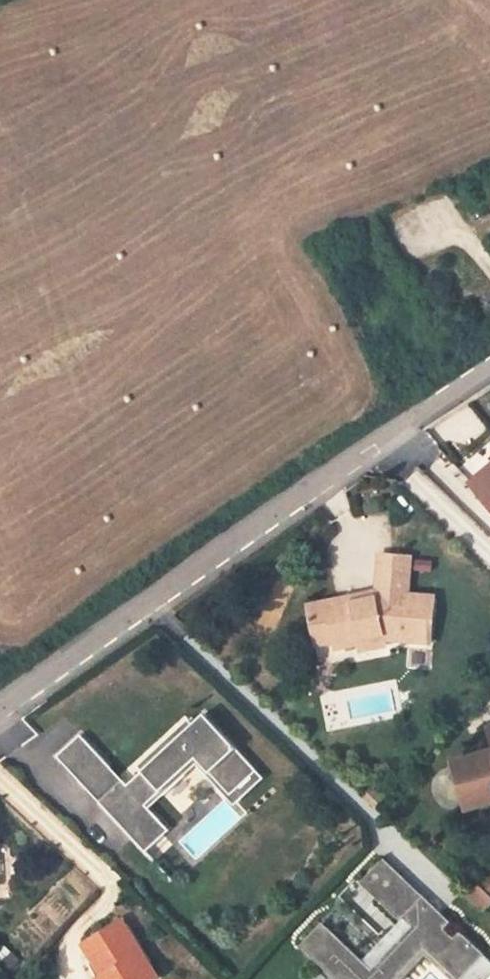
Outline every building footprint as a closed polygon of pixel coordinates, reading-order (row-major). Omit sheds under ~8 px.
[(489,505),(489,468),(473,482),(471,483),(489,505)] [(308,607),(314,635),(332,632),(334,642),(336,649),(360,645),(360,640),(382,635),(383,640),(431,644),(435,599),(407,596),(411,558),(380,555),(377,594),(373,594),(374,599),(358,603),(350,598),(308,607)] [(373,594),(350,598),(358,603),(374,599),(373,594)] [(332,632),(314,635),(316,646),(334,642),(332,632)] [(360,645),(361,651),(384,646),(383,640),(382,635),(360,640),(360,645)] [(121,779),(97,800),(144,851),(168,829),(144,804),(193,758),(227,795),(253,771),(260,778),(262,776),(217,728),(214,732),(201,719),(205,715),(202,712),(191,723),(140,770),(126,784),(121,779)] [(36,734),(21,715),(0,731),(0,761),(36,734)] [(186,718),(135,765),(140,770),(191,723),(186,718)] [(79,733),(55,756),(81,783),(90,775),(94,779),(109,766),(79,733)] [(451,764),(465,811),(489,803),(489,753),(451,764)] [(94,779),(85,788),(97,800),(121,779),(109,766),(94,779)] [(253,771),(227,795),(234,802),(260,778),(253,771)] [(90,775),(81,783),(85,788),(94,779),(90,775)] [(367,797),(376,806),(383,799),(374,791),(367,797)] [(398,872),(382,858),(359,882),(374,896),(398,872)] [(398,872),(374,896),(410,930),(370,969),(320,922),(298,944),(335,978),(396,978),(425,949),(458,978),(459,978),(484,953),(461,931),(453,938),(444,929),(451,922),(398,872)] [(489,907),(489,893),(483,886),(481,884),(470,894),(486,910),(489,907)] [(111,978),(156,978),(158,978),(122,921),(84,945),(104,976),(108,973),(111,978)] [(484,953),(459,978),(478,978),(489,966),(489,959),(484,953)]
